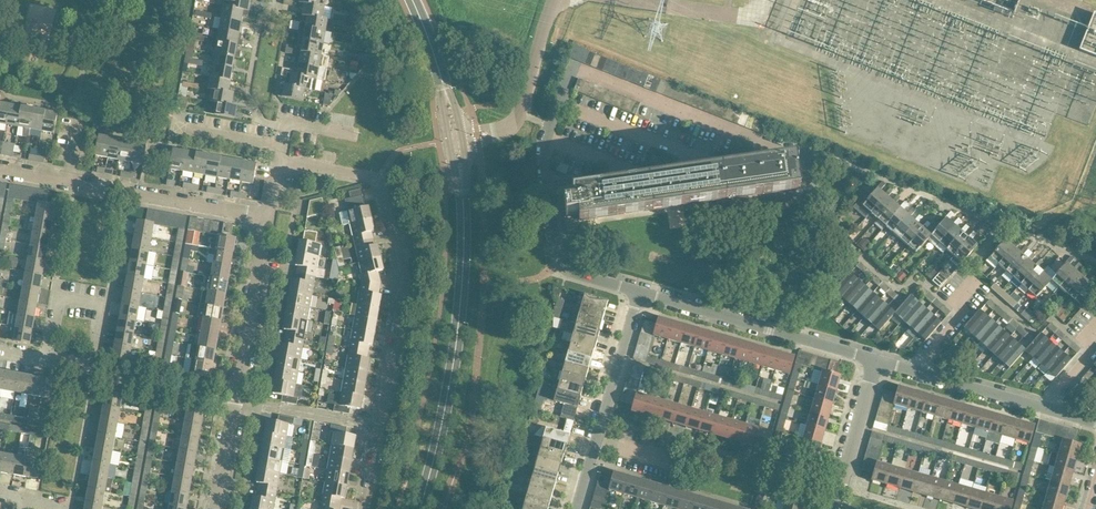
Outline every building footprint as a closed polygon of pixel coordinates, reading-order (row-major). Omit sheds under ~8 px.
[(229,7),(249,10),(251,0),(231,0),(230,6),(229,7)] [(303,11),(303,15),(328,20),(328,19),(323,18),(325,7),(299,3),(301,3),(300,8),(303,11)] [(224,6),(222,18),(242,21),(243,15),(248,16),(249,10),(224,6)] [(306,23),(306,28),(326,31),(328,20),(303,15),(302,16),(304,16),(303,21),(306,23)] [(222,18),(220,29),(239,33),(242,21),(222,18)] [(1091,20),(1081,49),(1095,55),(1095,21),(1091,20)] [(301,34),(300,39),(324,44),(326,31),(306,28),(305,32),(301,34)] [(239,34),(239,33),(220,29),(218,41),(237,45),(242,46),(243,40),(241,40),(242,34),(240,33),(240,34),(239,34)] [(363,38),(363,37),(365,30),(364,30),(358,29),(356,37),(363,38)] [(302,47),(301,51),(322,55),(324,44),(300,39),(299,44),(302,47)] [(211,47),(210,53),(215,54),(235,57),(240,58),(242,51),(236,50),(237,45),(218,41),(216,48),(211,47)] [(574,46),(569,58),(570,58),(577,61),(582,48),(574,45),(574,46)] [(577,61),(584,64),(589,51),(582,48),(577,61)] [(297,58),(296,63),(328,69),(331,57),(322,55),(301,51),(301,56),(297,58)] [(595,53),(589,51),(584,64),(590,66),(595,53)] [(590,66),(596,68),(601,56),(595,53),(590,66)] [(215,54),(213,65),(233,69),(235,57),(215,54)] [(601,56),(596,68),(602,71),(607,59),(601,56)] [(602,71),(608,73),(613,61),(607,59),(602,71)] [(613,61),(608,73),(614,76),(619,63),(613,61)] [(297,75),(317,79),(318,79),(326,81),(328,69),(296,63),(295,68),(298,71),(297,75)] [(614,76),(620,78),(625,66),(619,63),(614,76)] [(213,65),(211,77),(231,81),(233,69),(213,65)] [(625,66),(620,78),(626,80),(631,68),(625,66)] [(626,80),(632,83),(636,70),(631,68),(626,80)] [(636,70),(632,83),(638,85),(643,72),(636,70)] [(638,85),(644,87),(649,75),(643,72),(638,85)] [(315,91),(317,79),(312,78),(297,75),(292,74),(291,79),(287,80),(286,85),(285,85),(284,85),(315,91)] [(644,87),(650,90),(655,77),(649,75),(644,87)] [(211,77),(209,89),(234,93),(229,92),(231,81),(211,77)] [(655,77),(650,90),(656,92),(661,80),(655,77)] [(585,81),(579,78),(574,91),(579,93),(580,93),(585,81)] [(656,92),(662,94),(666,82),(661,80),(656,92)] [(580,93),(586,96),(591,83),(585,81),(580,93)] [(666,82),(662,94),(667,97),(672,84),(666,82)] [(586,96),(592,98),(597,86),(591,83),(586,96)] [(667,97),(673,99),(678,87),(672,84),(667,97)] [(315,91),(284,85),(284,90),(279,91),(278,97),(285,98),(302,101),(304,89),(315,91)] [(592,98),(598,100),(603,88),(597,86),(592,98)] [(678,87),(673,99),(679,101),(684,89),(678,87)] [(598,100),(604,103),(609,91),(603,88),(598,100)] [(217,102),(237,106),(232,105),(234,93),(209,89),(214,90),(212,101),(217,102)] [(679,101),(685,104),(690,91),(684,89),(679,101)] [(611,105),(616,93),(609,91),(604,103),(611,105)] [(690,91),(685,104),(691,106),(696,94),(690,91)] [(611,105),(617,108),(622,96),(616,93),(611,105)] [(691,106),(697,108),(702,96),(696,94),(691,106)] [(176,108),(186,110),(188,98),(178,96),(176,108)] [(617,108),(623,110),(628,98),(622,96),(617,108)] [(702,96),(697,108),(703,111),(708,98),(702,96)] [(623,110),(630,113),(634,101),(628,98),(623,110)] [(703,111),(709,113),(714,101),(708,98),(703,111)] [(636,115),(640,103),(634,101),(630,113),(636,115)] [(709,113),(716,116),(720,103),(714,101),(709,113)] [(217,102),(215,115),(235,119),(241,120),(242,114),(236,113),(237,106),(217,102)] [(6,125),(10,105),(0,103),(0,124),(6,125)] [(720,103),(716,116),(721,118),(726,105),(720,103)] [(6,125),(18,127),(22,107),(10,105),(6,125)] [(721,118),(727,120),(732,108),(726,105),(721,118)] [(18,127),(24,128),(25,128),(23,136),(28,137),(33,109),(22,107),(18,127)] [(732,108),(727,120),(733,122),(738,110),(732,108)] [(30,129),(42,131),(45,111),(33,109),(28,137),(29,137),(30,129)] [(733,122),(739,125),(744,112),(738,110),(733,122)] [(58,113),(45,111),(42,131),(54,133),(58,113)] [(744,112),(739,125),(745,127),(750,115),(744,112)] [(745,127),(751,130),(756,117),(750,115),(745,127)] [(756,117),(751,130),(757,132),(762,120),(756,117)] [(757,132),(763,134),(768,122),(762,120),(757,132)] [(95,156),(107,158),(111,138),(99,136),(95,156)] [(123,140),(111,138),(107,158),(119,160),(123,140)] [(119,160),(131,162),(134,142),(123,140),(119,160)] [(1,155),(12,157),(13,152),(15,144),(3,142),(1,155)] [(147,144),(134,142),(131,162),(143,164),(147,144)] [(173,149),(170,169),(182,171),(185,151),(173,149)] [(37,156),(36,161),(44,163),(45,158),(42,157),(43,151),(38,150),(37,156)] [(182,171),(194,173),(197,153),(185,151),(182,171)] [(197,153),(194,173),(205,176),(209,156),(197,153)] [(205,176),(218,178),(221,158),(209,156),(205,176)] [(221,158),(218,178),(229,180),(233,160),(221,158)] [(229,180),(241,182),(245,162),(233,160),(229,180)] [(594,218),(777,192),(800,188),(796,161),(576,193),(576,190),(563,192),(565,203),(564,203),(566,217),(567,217),(569,228),(595,224),(594,218)] [(245,162),(241,182),(253,184),(254,178),(257,164),(245,162)] [(866,218),(870,213),(886,196),(884,194),(880,191),(886,184),(882,182),(877,188),(878,189),(868,200),(863,196),(853,207),(866,218)] [(8,197),(14,199),(17,185),(10,184),(8,197)] [(23,187),(17,185),(14,199),(15,199),(14,199),(21,200),(23,187)] [(30,188),(23,187),(21,200),(27,201),(30,188)] [(36,189),(30,188),(27,201),(34,202),(36,189)] [(870,213),(878,220),(893,202),(892,201),(888,197),(893,191),(890,188),(884,194),(886,196),(870,213)] [(43,190),(36,189),(34,202),(38,203),(39,203),(41,203),(43,190)] [(350,224),(371,219),(368,206),(365,207),(363,195),(361,189),(349,192),(351,198),(345,200),(347,208),(348,207),(349,211),(340,213),(343,226),(350,224)] [(50,191),(43,190),(41,203),(47,204),(50,191)] [(893,202),(878,220),(885,226),(901,209),(899,208),(895,204),(901,198),(897,195),(892,201),(893,202)] [(8,197),(5,211),(12,212),(14,199),(15,199),(14,199),(8,197)] [(326,213),(322,198),(310,201),(307,218),(326,213)] [(885,226),(893,233),(908,215),(907,214),(903,210),(908,204),(905,201),(899,208),(901,209),(885,226)] [(38,203),(36,216),(53,219),(56,206),(47,204),(41,203),(39,203),(38,203)] [(908,215),(893,233),(900,240),(916,222),(914,221),(910,217),(915,211),(912,208),(907,214),(908,215)] [(146,222),(152,223),(154,210),(148,209),(146,222)] [(161,212),(154,210),(152,223),(154,224),(154,225),(158,225),(161,212)] [(5,211),(3,224),(9,226),(12,212),(5,211)] [(931,236),(927,240),(936,247),(939,243),(942,240),(954,225),(953,224),(949,220),(954,214),(951,211),(947,215),(945,218),(946,219),(931,236)] [(158,225),(165,226),(167,213),(161,212),(158,225)] [(174,214),(167,213),(165,226),(172,228),(174,214)] [(172,228),(178,229),(181,215),(174,214),(172,228)] [(187,216),(181,215),(178,229),(179,229),(179,228),(185,230),(187,216)] [(900,240),(908,246),(914,240),(923,229),(922,227),(917,224),(923,217),(920,215),(914,221),(916,222),(900,240)] [(51,233),(53,219),(36,216),(34,230),(51,233)] [(191,217),(188,230),(195,231),(195,232),(198,218),(191,217)] [(204,220),(198,218),(195,232),(202,233),(204,220)] [(954,225),(942,240),(939,243),(946,249),(962,232),(960,231),(956,227),(962,221),(958,218),(953,224),(954,225)] [(355,243),(370,240),(373,239),(371,232),(374,232),(371,219),(350,224),(354,240),(355,243)] [(202,233),(209,234),(211,221),(204,220),(202,233)] [(137,221),(135,234),(152,237),(154,225),(154,224),(152,223),(146,222),(137,221)] [(209,234),(215,235),(218,222),(211,221),(209,234)] [(923,229),(914,240),(908,246),(916,253),(927,240),(931,236),(925,230),(930,224),(927,221),(922,227),(923,229)] [(219,235),(222,236),(224,223),(218,222),(215,235),(219,236),(219,235)] [(233,225),(224,223),(222,236),(231,238),(233,225)] [(3,224),(0,238),(7,239),(9,226),(3,224)] [(954,256),(969,240),(969,239),(968,237),(964,234),(969,227),(966,225),(960,231),(962,232),(946,249),(954,256)] [(177,242),(183,243),(185,230),(179,228),(177,242)] [(32,240),(31,244),(48,247),(50,240),(51,233),(34,230),(32,240)] [(192,245),(195,231),(188,230),(186,244),(192,245)] [(305,231),(303,241),(300,240),(298,253),(297,252),(297,253),(319,257),(321,244),(315,243),(317,233),(305,231)] [(969,239),(969,240),(954,256),(950,260),(958,267),(966,258),(977,246),(971,240),(972,240),(976,234),(973,231),(968,237),(969,239)] [(1004,239),(1004,240),(1005,240),(991,257),(990,256),(986,261),(987,262),(995,269),(998,265),(999,265),(1014,247),(1012,246),(1008,242),(1010,240),(1013,236),(1010,233),(1004,239)] [(135,234),(134,240),(132,248),(149,251),(152,240),(152,237),(135,234)] [(236,239),(231,238),(222,236),(219,235),(219,236),(218,240),(216,249),(234,253),(236,240),(236,239)] [(373,239),(370,240),(355,243),(359,262),(380,257),(377,245),(374,246),(373,240),(373,239)] [(863,239),(858,244),(864,250),(868,245),(863,239)] [(1014,247),(999,265),(1006,272),(1022,254),(1020,252),(1015,249),(1021,242),(1018,240),(1012,246),(1014,247)] [(177,242),(174,256),(180,257),(183,243),(177,242)] [(46,261),(48,247),(31,244),(29,258),(46,261)] [(189,259),(192,245),(186,244),(183,258),(189,259)] [(1022,254),(1006,272),(1014,278),(1029,261),(1027,259),(1023,255),(1028,249),(1025,246),(1020,252),(1022,254)] [(132,248),(130,262),(147,265),(149,251),(132,248)] [(210,248),(209,255),(215,256),(214,263),(231,266),(231,267),(234,267),(235,260),(232,260),(234,253),(216,249),(210,248)] [(877,252),(872,258),(875,260),(880,255),(877,252)] [(299,266),(297,273),(316,276),(325,278),(327,270),(317,268),(319,257),(297,253),(298,254),(296,266),(299,266)] [(1029,261),(1014,278),(1021,285),(1036,267),(1035,266),(1030,262),(1036,256),(1033,253),(1027,259),(1029,261)] [(174,256),(172,269),(178,270),(180,257),(174,256)] [(1051,280),(1060,288),(1075,270),(1073,269),(1069,265),(1074,259),(1071,256),(1066,262),(1065,263),(1066,264),(1051,280)] [(359,276),(361,283),(380,283),(377,271),(383,270),(380,257),(359,262),(362,275),(359,276)] [(29,258),(26,272),(43,275),(46,261),(29,258)] [(183,258),(181,271),(187,273),(189,259),(183,258)] [(1036,267),(1021,285),(1029,291),(1044,274),(1042,272),(1038,268),(1043,262),(1040,259),(1035,266),(1036,267)] [(130,262),(127,276),(144,279),(147,265),(130,262)] [(214,263),(211,277),(229,280),(231,267),(231,266),(214,263)] [(1079,263),(1073,269),(1075,270),(1060,288),(1067,294),(1082,277),(1081,275),(1076,272),(1082,266),(1079,263)] [(864,273),(866,271),(867,269),(862,264),(860,266),(858,268),(864,273)] [(1044,274),(1029,291),(1036,298),(1051,280),(1045,275),(1051,269),(1047,266),(1042,272),(1044,274)] [(172,269),(169,283),(175,284),(178,270),(172,269)] [(931,269),(926,275),(932,280),(937,274),(931,269)] [(1067,294),(1075,301),(1090,284),(1088,282),(1084,278),(1089,272),(1086,269),(1081,275),(1082,277),(1067,294)] [(181,271),(178,285),(184,286),(187,273),(181,271)] [(869,271),(868,273),(866,275),(871,280),(873,278),(875,276),(869,271)] [(41,289),(43,275),(26,272),(24,285),(41,289)] [(290,291),(290,292),(312,296),(316,276),(297,273),(296,280),(293,279),(291,292),(290,291)] [(834,290),(842,297),(857,280),(849,273),(834,290)] [(940,288),(947,280),(939,273),(932,281),(940,288)] [(127,276),(125,289),(142,292),(144,279),(127,276)] [(205,276),(203,290),(226,294),(229,280),(211,277),(205,276)] [(1082,308),(1090,299),(1095,292),(1095,289),(1091,285),(1095,280),(1095,278),(1094,276),(1088,282),(1090,284),(1075,301),(1082,308)] [(877,278),(875,279),(873,282),(879,286),(881,284),(882,282),(877,278)] [(842,297),(849,304),(865,287),(857,280),(842,297)] [(169,283),(167,297),(172,298),(175,284),(169,283)] [(361,283),(357,304),(380,308),(379,307),(381,295),(378,294),(380,283),(361,283)] [(1003,290),(995,283),(994,284),(990,288),(999,295),(1003,290)] [(884,284),(883,286),(881,288),(886,293),(888,291),(890,289),(884,284)] [(24,285),(21,299),(38,302),(41,289),(24,285)] [(182,300),(184,286),(178,285),(176,299),(182,300)] [(872,293),(865,287),(849,304),(857,311),(872,293)] [(923,287),(921,289),(919,291),(924,296),(926,294),(928,292),(923,287)] [(125,289),(122,303),(139,306),(142,292),(125,289)] [(203,290),(200,303),(206,304),(223,307),(223,308),(226,308),(228,301),(225,301),(226,294),(203,290)] [(1010,297),(1003,290),(999,295),(1006,302),(1010,297)] [(892,291),(890,293),(888,295),(894,300),(896,297),(897,295),(892,291)] [(291,293),(289,305),(310,308),(312,296),(290,292),(291,293)] [(857,311),(864,317),(880,300),(872,293),(857,311)] [(930,294),(929,296),(927,298),(932,303),(934,301),(936,299),(930,294)] [(585,295),(582,304),(605,311),(608,301),(585,295)] [(895,313),(903,320),(918,303),(911,297),(910,296),(905,302),(901,306),(895,313)] [(156,309),(164,311),(170,312),(172,298),(167,297),(165,307),(156,306),(156,309)] [(899,297),(898,299),(896,302),(901,306),(905,302),(899,297)] [(1010,297),(1006,302),(1013,308),(1017,303),(1010,297)] [(36,316),(38,302),(21,299),(19,313),(36,316)] [(179,314),(182,300),(176,299),(173,313),(179,314)] [(887,306),(880,300),(864,317),(872,324),(887,306)] [(938,301),(936,303),(934,305),(939,310),(943,305),(938,301)] [(992,302),(990,303),(988,306),(994,310),(996,308),(997,306),(992,302)] [(122,303),(120,317),(137,320),(139,306),(122,303)] [(200,303),(198,317),(204,318),(221,322),(224,322),(225,315),(222,315),(223,308),(223,307),(206,304),(200,303)] [(903,320),(910,327),(926,310),(918,303),(903,320)] [(357,304),(355,316),(376,320),(378,308),(380,308),(357,304)] [(582,304),(579,314),(603,321),(605,311),(582,304)] [(285,316),(285,317),(308,321),(310,308),(289,305),(287,317),(285,316)] [(895,313),(887,306),(872,324),(880,331),(895,313)] [(942,312),(947,316),(951,312),(945,307),(944,309),(942,312)] [(1056,307),(1052,312),(1059,318),(1062,314),(1063,313),(1056,307)] [(999,308),(998,310),(996,312),(1001,317),(1003,315),(1005,313),(999,308)] [(1026,309),(1021,315),(1029,322),(1032,319),(1034,316),(1026,309)] [(933,316),(926,310),(910,327),(918,334),(933,316)] [(964,328),(972,335),(987,317),(980,311),(979,310),(964,328)] [(164,311),(161,325),(167,326),(170,312),(164,311)] [(19,313),(16,327),(33,330),(36,316),(19,313)] [(177,328),(179,314),(173,313),(171,327),(177,328)] [(579,314),(576,324),(600,331),(603,321),(579,314)] [(1007,315),(1005,317),(1003,319),(1009,324),(1011,321),(1012,320),(1007,315)] [(355,316),(353,329),(375,333),(375,332),(374,332),(376,320),(355,316)] [(655,329),(653,336),(667,340),(672,321),(660,318),(660,316),(659,316),(659,317),(657,323),(655,329)] [(918,334),(926,341),(941,323),(933,316),(918,334)] [(120,317),(117,331),(134,334),(137,320),(120,317)] [(287,330),(286,337),(304,340),(308,321),(285,317),(287,317),(284,330),(287,330)] [(972,335),(979,341),(995,324),(987,317),(972,335)] [(204,318),(201,332),(218,335),(221,322),(204,318)] [(644,320),(643,325),(655,329),(657,323),(644,320)] [(686,325),(672,321),(667,340),(680,344),(686,325)] [(1014,321),(1013,323),(1011,326),(1016,330),(1018,328),(1020,326),(1014,321)] [(160,333),(159,338),(165,339),(167,326),(161,325),(156,324),(155,333),(160,333)] [(576,324),(573,333),(597,340),(600,331),(576,324)] [(1002,331),(995,324),(979,341),(987,348),(1002,331)] [(653,337),(653,336),(655,329),(643,325),(641,333),(653,337)] [(699,329),(686,325),(680,344),(694,348),(699,329)] [(1053,325),(1051,327),(1049,329),(1054,334),(1056,331),(1058,329),(1053,325)] [(30,344),(33,330),(16,327),(14,341),(13,341),(30,344)] [(171,327),(168,340),(174,342),(177,328),(171,327)] [(1022,328),(1020,330),(1018,332),(1024,337),(1026,335),(1027,333),(1022,328)] [(353,329),(349,348),(368,352),(369,345),(372,345),(374,333),(375,333),(353,329)] [(708,352),(713,333),(699,329),(694,348),(708,352)] [(117,331),(115,345),(132,348),(134,334),(117,331)] [(987,348),(994,354),(1009,337),(1002,331),(987,348)] [(1060,331),(1059,333),(1057,335),(1062,340),(1064,338),(1066,336),(1060,331)] [(201,332),(199,346),(216,349),(218,335),(201,332)] [(573,333),(571,343),(594,350),(597,340),(573,333)] [(651,342),(653,337),(641,333),(639,338),(651,342)] [(727,337),(713,333),(708,352),(721,356),(727,337)] [(1035,339),(1031,344),(1025,351),(1033,358),(1048,340),(1041,334),(1040,333),(1035,339)] [(1026,339),(1031,344),(1035,339),(1029,335),(1028,337),(1026,339)] [(278,355),(278,356),(301,360),(304,340),(286,337),(285,344),(282,343),(280,356),(278,355)] [(735,360),(740,341),(727,337),(721,356),(720,360),(734,364),(735,360)] [(994,354),(1002,361),(1017,344),(1009,337),(994,354)] [(159,338),(156,352),(162,353),(165,339),(159,338)] [(639,338),(637,345),(649,348),(651,342),(639,338)] [(1068,338),(1066,340),(1064,342),(1070,347),(1071,345),(1073,343),(1068,338)] [(172,355),(174,342),(168,340),(166,354),(172,355)] [(1056,347),(1048,340),(1033,358),(1040,364),(1056,347)] [(754,345),(740,341),(735,360),(749,364),(754,345)] [(571,343),(568,353),(591,360),(594,350),(571,343)] [(187,358),(192,359),(213,363),(216,349),(199,346),(189,344),(187,358)] [(1025,351),(1017,344),(1002,361),(1010,368),(1025,351)] [(115,345),(112,358),(112,359),(129,362),(132,348),(115,345)] [(637,345),(635,351),(648,355),(649,348),(637,345)] [(768,349),(754,345),(749,364),(762,368),(768,349)] [(1072,349),(1077,354),(1081,349),(1075,345),(1074,347),(1072,349)] [(962,346),(957,352),(963,357),(968,351),(962,346)] [(1040,364),(1048,371),(1063,354),(1056,347),(1040,364)] [(367,358),(368,352),(349,348),(346,368),(368,372),(368,371),(367,371),(369,359),(367,358)] [(776,371),(777,369),(781,353),(768,349),(762,368),(776,371)] [(799,350),(795,363),(796,363),(802,365),(806,352),(799,350)] [(645,363),(647,357),(648,355),(635,351),(633,359),(645,363)] [(154,367),(160,368),(162,353),(156,352),(154,367)] [(812,354),(806,352),(802,365),(808,367),(812,354)] [(568,353),(565,363),(589,369),(591,360),(568,353)] [(781,353),(777,369),(776,371),(789,375),(795,355),(794,354),(793,356),(781,353)] [(172,355),(166,354),(163,368),(169,369),(172,355)] [(818,356),(812,354),(808,367),(814,369),(818,356)] [(1048,371),(1056,378),(1071,361),(1063,354),(1048,371)] [(298,372),(301,360),(278,356),(280,356),(277,368),(298,372)] [(824,357),(818,356),(814,369),(821,371),(824,357)] [(645,363),(659,367),(661,361),(647,357),(645,363)] [(831,359),(824,357),(821,371),(823,371),(827,372),(831,359)] [(194,374),(211,377),(211,376),(213,363),(192,359),(189,373),(194,374)] [(839,362),(831,359),(827,372),(836,375),(839,362)] [(674,364),(661,361),(659,367),(673,371),(674,364)] [(632,362),(630,368),(643,372),(645,366),(632,362)] [(565,363),(562,372),(586,379),(589,369),(565,363)] [(796,363),(792,376),(798,378),(802,365),(796,363)] [(688,368),(674,364),(673,371),(686,374),(688,368)] [(643,372),(656,376),(658,370),(645,366),(643,372)] [(274,380),(274,381),(296,385),(298,372),(277,368),(275,380),(274,380)] [(346,368),(344,380),(365,384),(367,372),(368,372),(346,368)] [(630,368),(628,375),(641,378),(643,372),(630,368)] [(686,374),(700,378),(702,372),(688,368),(686,374)] [(672,374),(658,370),(656,376),(670,380),(672,374)] [(18,374),(5,371),(2,390),(15,392),(18,374)] [(827,372),(823,371),(819,384),(837,389),(840,377),(842,378),(842,377),(836,375),(827,372)] [(562,372),(560,382),(583,389),(586,379),(562,372)] [(715,376),(702,372),(700,378),(714,382),(715,376)] [(31,376),(18,374),(15,392),(28,394),(31,376)] [(670,380),(683,384),(685,378),(672,374),(670,380)] [(628,375),(627,381),(639,385),(641,378),(628,375)] [(45,378),(31,376),(28,394),(41,397),(45,378)] [(714,382),(727,386),(729,380),(715,376),(714,382)] [(792,376),(788,390),(794,392),(798,378),(792,376)] [(58,381),(45,378),(41,397),(55,399),(58,381)] [(699,382),(685,378),(683,384),(697,388),(699,382)] [(344,380),(341,393),(364,397),(364,396),(363,396),(365,384),(344,380)] [(743,384),(729,380),(727,386),(741,390),(743,384)] [(282,395),(281,402),(297,405),(298,398),(294,397),(296,385),(274,381),(275,381),(273,394),(282,395)] [(627,381),(625,388),(637,391),(639,385),(627,381)] [(837,389),(819,384),(809,381),(808,388),(817,391),(815,398),(833,403),(837,389)] [(560,382),(557,392),(580,398),(583,389),(560,382)] [(697,388),(711,392),(713,385),(699,382),(697,388)] [(741,390),(755,394),(756,388),(743,384),(741,390)] [(726,389),(713,385),(711,392),(724,395),(726,389)] [(893,405),(907,409),(912,390),(900,387),(900,385),(899,385),(897,393),(895,400),(893,405)] [(1079,385),(1073,392),(1079,398),(1085,391),(1079,385)] [(625,388),(623,394),(635,398),(637,393),(637,391),(625,388)] [(770,392),(756,388),(755,394),(768,398),(770,392)] [(724,395),(738,399),(740,393),(726,389),(724,395)] [(788,390),(784,404),(790,405),(794,392),(788,390)] [(884,390),(882,397),(895,400),(897,393),(884,390)] [(926,394),(912,390),(907,409),(920,413),(926,394)] [(337,392),(334,411),(349,414),(351,408),(360,409),(362,397),(364,397),(341,393),(337,392)] [(557,392),(554,401),(564,404),(577,408),(580,398),(557,392)] [(781,402),(783,396),(770,392),(768,398),(781,402)] [(106,393),(103,406),(120,409),(123,396),(106,393)] [(637,393),(635,398),(634,405),(632,411),(631,413),(632,413),(633,411),(645,415),(650,396),(637,393)] [(754,397),(740,393),(738,399),(752,403),(754,397)] [(635,398),(623,394),(621,402),(634,405),(635,398)] [(939,398),(926,394),(920,413),(934,417),(939,398)] [(650,396),(645,415),(659,419),(664,400),(650,396)] [(752,403),(766,407),(767,401),(754,397),(752,403)] [(882,397),(880,403),(893,406),(893,405),(895,400),(882,397)] [(833,403),(815,398),(811,411),(829,416),(833,403)] [(953,402),(939,398),(934,417),(948,421),(953,402)] [(147,400),(145,414),(151,415),(153,401),(147,400)] [(664,400),(659,419),(672,423),(678,404),(664,400)] [(766,407),(779,411),(780,405),(767,401),(766,407)] [(157,402),(154,416),(160,417),(163,403),(157,402)] [(967,406),(953,402),(948,421),(961,425),(967,406)] [(880,403),(879,409),(891,413),(893,406),(880,403)] [(564,404),(560,417),(567,419),(574,421),(577,408),(564,404)] [(678,404),(672,423),(686,427),(691,408),(678,404)] [(784,404),(780,417),(786,419),(790,405),(784,404)] [(118,423),(120,409),(103,406),(101,420),(118,423)] [(980,410),(967,406),(961,425),(975,429),(980,410)] [(202,424),(205,411),(188,408),(185,421),(202,424)] [(691,408),(686,427),(700,431),(705,412),(691,408)] [(877,415),(890,419),(891,413),(879,409),(877,415)] [(994,414),(980,410),(975,429),(988,433),(994,414)] [(825,430),(829,416),(811,411),(807,425),(825,430)] [(705,412),(700,431),(713,434),(719,416),(705,412)] [(10,421),(11,415),(0,413),(0,420),(10,421)] [(148,429),(151,415),(145,414),(142,428),(148,429)] [(988,433),(986,440),(1000,444),(1002,436),(1007,418),(994,414),(988,433)] [(10,421),(23,424),(24,418),(11,415),(10,421)] [(268,421),(266,433),(287,437),(289,424),(293,424),(295,418),(279,415),(278,422),(267,420),(268,421)] [(877,415),(875,421),(888,425),(890,419),(877,415)] [(158,431),(160,417),(154,416),(152,430),(158,431)] [(719,416),(713,434),(727,438),(732,420),(719,416)] [(780,417),(776,431),(782,433),(786,419),(780,417)] [(23,424),(36,426),(37,420),(24,418),(23,424)] [(1007,418),(1002,436),(1016,440),(1021,422),(1007,418)] [(570,435),(574,421),(567,419),(563,433),(570,435)] [(1039,419),(1035,433),(1041,434),(1045,421),(1039,419)] [(36,426),(50,429),(51,423),(37,420),(36,426)] [(101,420),(98,434),(115,437),(122,438),(124,424),(118,423),(101,420)] [(732,420),(727,438),(741,442),(746,424),(732,420)] [(183,435),(200,438),(202,424),(185,421),(183,435)] [(886,432),(888,425),(875,421),(873,428),(886,432)] [(1052,423),(1045,421),(1041,434),(1042,435),(1047,436),(1052,423)] [(1033,425),(1021,422),(1016,440),(1029,444),(1035,424),(1034,424),(1033,425)] [(1047,436),(1054,438),(1058,425),(1052,423),(1047,436)] [(334,432),(332,445),(353,448),(355,436),(357,437),(357,436),(346,434),(347,427),(331,424),(330,431),(334,432)] [(746,424),(741,442),(754,446),(760,428),(746,424)] [(23,427),(9,425),(8,431),(21,433),(23,427)] [(825,430),(807,425),(803,439),(821,444),(825,430)] [(886,432),(899,435),(901,429),(888,425),(886,432)] [(1065,426),(1058,425),(1054,438),(1060,440),(1065,426)] [(1060,440),(1063,441),(1067,442),(1071,428),(1065,426),(1060,440)] [(36,429),(23,427),(21,433),(35,436),(36,429)] [(543,427),(535,436),(543,438),(567,445),(570,435),(563,433),(543,427)] [(146,443),(148,429),(142,428),(140,442),(146,443)] [(766,451),(767,451),(773,431),(760,428),(754,446),(766,450),(766,451)] [(1071,428),(1067,442),(1074,443),(1078,430),(1071,428)] [(49,432),(36,429),(35,436),(48,438),(49,432)] [(899,435),(913,439),(915,433),(901,429),(899,435)] [(152,430),(149,443),(155,444),(158,431),(152,430)] [(776,431),(772,445),(777,446),(778,446),(782,433),(776,431)] [(870,438),(883,442),(885,435),(872,431),(870,438)] [(285,449),(287,437),(266,433),(264,445),(262,445),(285,449)] [(913,439),(926,443),(928,437),(915,433),(913,439)] [(1035,433),(1032,445),(1038,447),(1042,435),(1041,434),(1035,433)] [(113,451),(115,437),(98,434),(96,448),(113,451)] [(197,452),(200,438),(183,435),(180,449),(197,452)] [(883,442),(896,446),(898,439),(885,435),(883,442)] [(926,443),(940,447),(942,440),(928,437),(926,443)] [(543,438),(541,448),(564,454),(567,445),(543,438)] [(868,445),(881,448),(883,442),(870,438),(868,445)] [(817,457),(821,444),(803,439),(800,452),(798,451),(798,453),(818,458),(819,457),(817,457)] [(896,446),(910,449),(912,443),(898,439),(896,446)] [(940,447),(954,451),(956,444),(942,440),(940,447)] [(1074,443),(1067,442),(1063,441),(1059,453),(1076,459),(1080,446),(1082,447),(1082,445),(1074,443)] [(140,442),(137,456),(143,457),(146,443),(140,442)] [(153,458),(155,444),(149,443),(147,457),(153,458)] [(910,449),(924,453),(925,447),(912,443),(910,449)] [(954,451),(967,455),(969,448),(956,444),(954,451)] [(264,446),(261,458),(283,461),(285,449),(262,445),(264,446)] [(332,445),(330,457),(352,461),(351,460),(353,448),(332,445)] [(868,445),(867,450),(879,454),(881,448),(868,445)] [(1034,461),(1038,447),(1032,445),(1028,459),(1034,461)] [(924,453),(937,457),(939,451),(925,447),(924,453)] [(96,448),(93,461),(110,464),(113,451),(96,448)] [(541,448),(538,457),(561,464),(564,454),(541,448)] [(967,455),(981,459),(983,452),(969,448),(967,455)] [(13,475),(27,477),(30,459),(31,451),(18,449),(17,456),(13,475)] [(178,463),(195,466),(197,452),(180,449),(178,463)] [(878,460),(879,454),(867,450),(865,456),(878,460)] [(937,457),(951,461),(953,454),(939,451),(937,457)] [(981,459),(994,463),(996,456),(983,452),(981,459)] [(1073,472),(1076,459),(1059,453),(1055,467),(1073,472)] [(17,456),(4,454),(0,472),(13,475),(17,456)] [(951,461),(964,465),(966,458),(953,454),(951,461)] [(137,456),(135,469),(141,470),(143,457),(137,456)] [(876,466),(877,462),(878,460),(865,456),(863,462),(876,466)] [(994,463),(1008,467),(1010,460),(996,456),(994,463)] [(147,457),(144,471),(150,472),(153,458),(147,457)] [(330,457),(327,469),(349,473),(351,461),(352,461),(330,457)] [(538,457),(535,467),(559,474),(561,464),(538,457)] [(280,474),(283,461),(261,458),(259,470),(258,469),(258,470),(280,474)] [(964,465),(978,469),(980,462),(966,458),(964,465)] [(27,477),(41,480),(44,461),(30,459),(27,477)] [(1028,459),(1024,473),(1030,475),(1034,461),(1028,459)] [(1023,464),(1010,460),(1008,467),(1021,471),(1023,464)] [(108,478),(110,464),(93,461),(91,475),(108,478)] [(861,470),(874,473),(876,466),(863,462),(861,470)] [(873,480),(885,484),(890,466),(877,462),(876,466),(874,473),(872,481),(873,482),(873,480)] [(978,469),(992,473),(994,466),(980,462),(978,469)] [(192,479),(195,466),(178,463),(175,476),(192,479)] [(904,469),(890,466),(885,484),(899,488),(904,469)] [(992,473),(1005,477),(1007,470),(994,466),(992,473)] [(535,467),(532,477),(556,483),(559,474),(535,467)] [(1051,481),(1069,486),(1073,472),(1055,467),(1051,481)] [(135,469),(132,483),(138,484),(141,470),(135,469)] [(327,469),(325,482),(348,486),(346,485),(349,473),(327,469)] [(899,488),(912,492),(918,473),(904,469),(899,488)] [(260,483),(258,490),(277,493),(280,474),(258,470),(259,470),(257,483),(260,483)] [(1020,474),(1007,470),(1005,477),(1018,481),(1020,474)] [(148,486),(150,472),(144,471),(142,485),(148,486)] [(609,490),(622,494),(627,476),(615,472),(616,471),(615,471),(614,473),(612,479),(610,486),(609,490)] [(931,477),(918,473),(912,492),(926,496),(931,477)] [(1026,488),(1030,475),(1024,473),(1020,486),(1026,488)] [(91,475),(88,489),(105,492),(111,493),(113,479),(108,478),(91,475)] [(598,482),(610,486),(612,479),(600,475),(598,482)] [(173,490),(190,493),(192,479),(175,476),(173,490)] [(641,480),(627,476),(622,494),(636,498),(641,480)] [(532,477),(529,486),(553,493),(556,483),(532,477)] [(926,496),(940,500),(945,481),(931,477),(926,496)] [(655,484),(641,480),(636,498),(650,502),(655,484)] [(959,485),(945,481),(940,500),(953,503),(959,485)] [(1065,500),(1069,486),(1051,481),(1047,494),(1065,500)] [(325,482),(322,501),(340,505),(341,498),(344,499),(346,486),(348,486),(325,482)] [(598,482),(596,488),(609,492),(609,490),(610,486),(598,482)] [(132,483),(130,497),(136,498),(138,484),(132,483)] [(668,488),(655,484),(650,502),(663,506),(668,488)] [(142,485),(139,498),(145,499),(148,486),(142,485)] [(953,503),(967,507),(972,489),(959,485),(953,503)] [(529,486),(527,496),(550,503),(553,493),(529,486)] [(1020,486),(1016,500),(1022,502),(1026,488),(1020,486)] [(609,492),(596,488),(594,494),(607,498),(609,492)] [(668,488),(663,506),(674,508),(677,508),(682,492),(668,488)] [(103,506),(105,492),(88,489),(86,503),(103,506)] [(972,489),(967,507),(973,508),(981,508),(986,493),(972,489)] [(187,507),(190,493),(173,490),(170,504),(187,507)] [(277,493),(258,490),(257,497),(254,496),(252,508),(251,508),(252,508),(274,508),(277,493)] [(765,492),(759,490),(755,503),(761,504),(765,492)] [(682,492),(677,508),(692,508),(695,495),(682,492)] [(1000,497),(986,493),(981,508),(996,508),(1000,497)] [(605,504),(607,498),(594,494),(592,501),(605,504)] [(1046,508),(1062,508),(1065,500),(1047,494),(1043,508),(1046,508)] [(695,495),(692,508),(706,508),(709,499),(695,495)] [(524,506),(536,508),(548,508),(550,503),(527,496),(524,506)] [(136,498),(130,497),(128,508),(134,508),(136,498)] [(805,503),(785,497),(785,498),(786,499),(783,508),(801,508),(801,507),(802,503),(805,504),(805,503)] [(1000,497),(996,508),(1010,508),(1013,501),(1000,497)] [(145,499),(139,498),(137,508),(144,508),(145,499)] [(709,499),(706,508),(721,508),(723,503),(709,499)] [(1022,502),(1016,500),(1013,508),(1020,508),(1022,502)] [(590,507),(598,508),(604,508),(605,504),(592,501),(590,507)]
